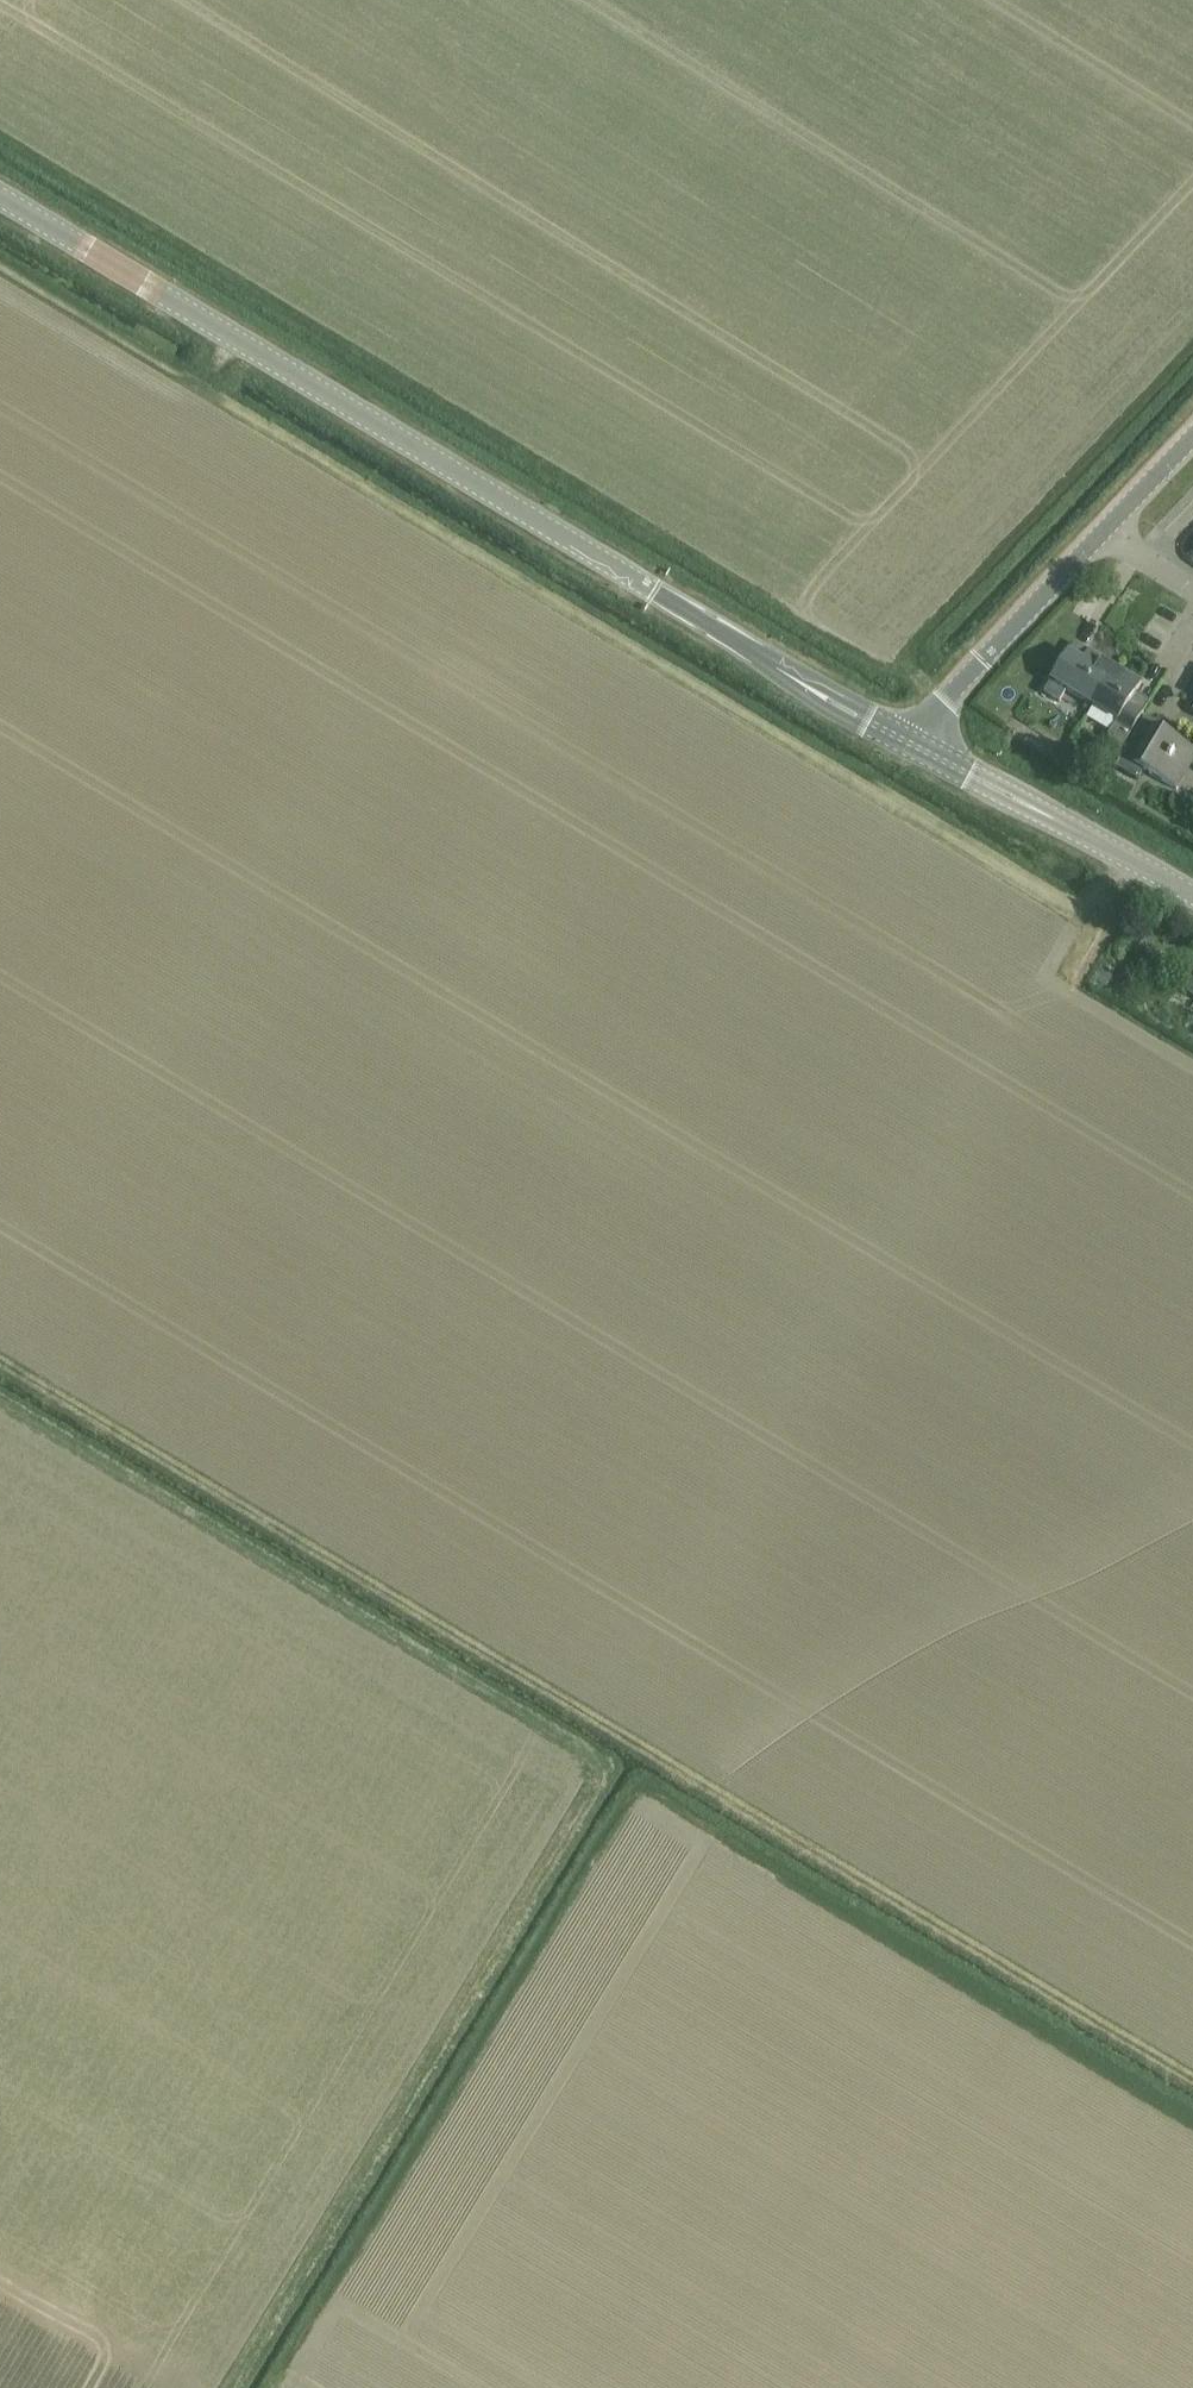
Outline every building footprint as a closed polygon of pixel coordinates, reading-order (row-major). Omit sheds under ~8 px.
[(1092,707),(1115,666),(1089,651),(1077,672),(1062,664),(1044,693),(1060,703),(1067,692),(1092,707)] [(1120,752),(1151,702),(1137,693),(1143,683),(1115,666),(1092,707),(1118,722),(1108,738),(1111,747),(1120,752)] [(1116,764),(1136,776),(1141,768),(1177,790),(1192,763),(1192,749),(1167,734),(1172,726),(1159,718),(1158,721),(1146,714),(1116,764)]
